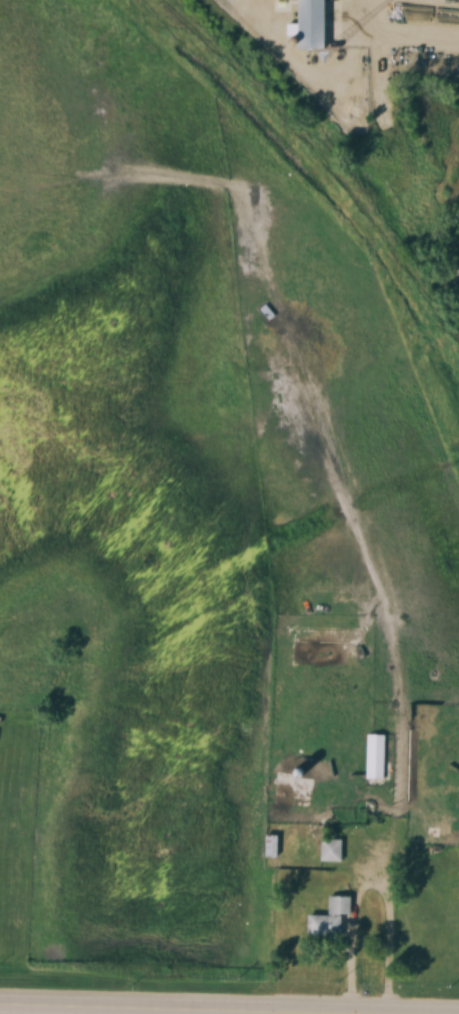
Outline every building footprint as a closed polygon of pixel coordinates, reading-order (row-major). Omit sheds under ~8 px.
[(329,41),(336,41),(336,0),(301,0),(301,49),(329,49),(329,41)] [(384,734),(366,734),(366,780),(384,780),(384,734)] [(265,858),(279,858),(279,836),(265,836),(265,858)] [(322,862),(343,862),(343,840),(322,840),(322,862)] [(310,937),(343,936),(343,915),(353,915),(352,897),(330,897),(330,915),(309,916),(310,937)]
